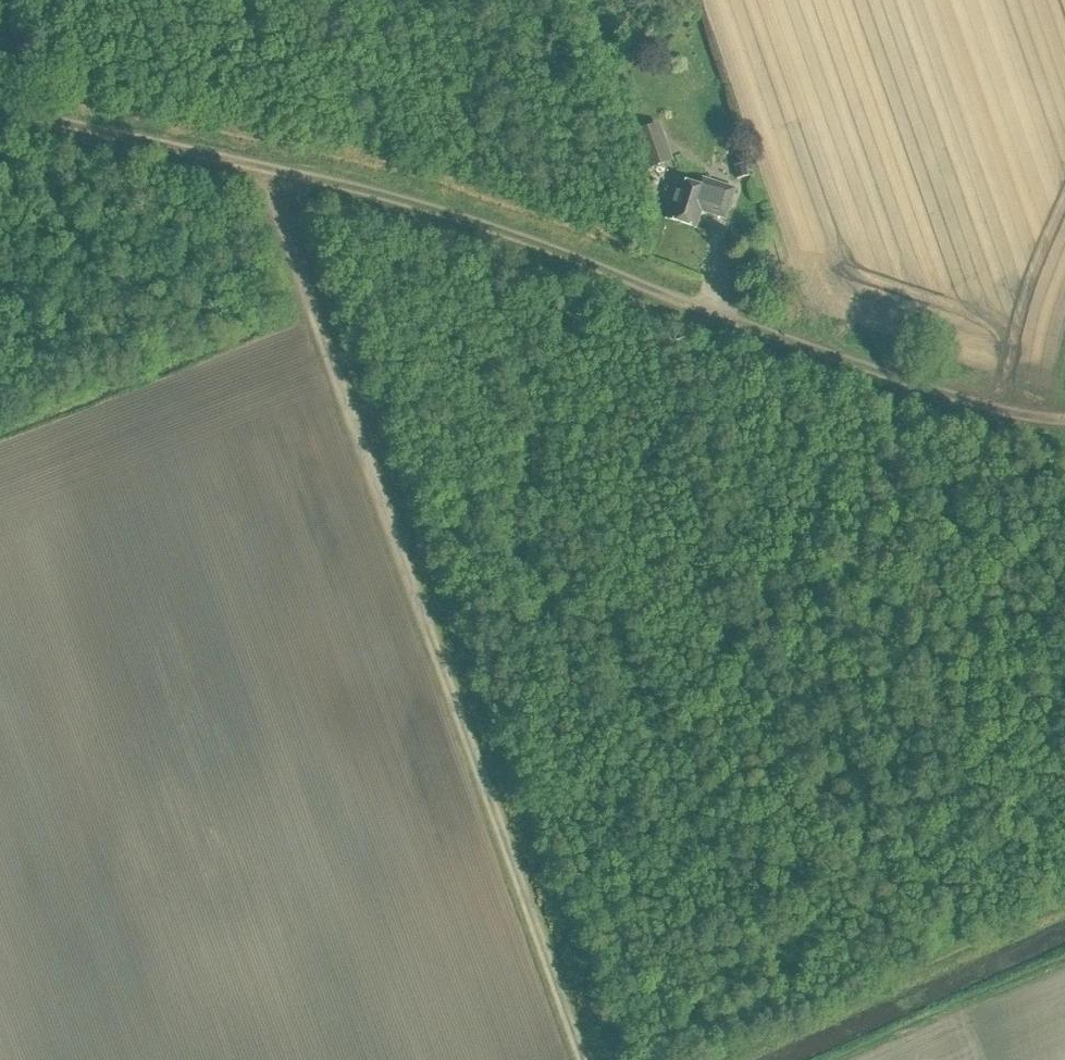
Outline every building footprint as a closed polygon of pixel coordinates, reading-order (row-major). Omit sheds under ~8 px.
[(632,133),(645,171),(672,162),(659,124),(632,133)] [(679,179),(668,218),(695,226),(700,210),(725,218),(733,190),(708,182),(707,188),(679,179)]
